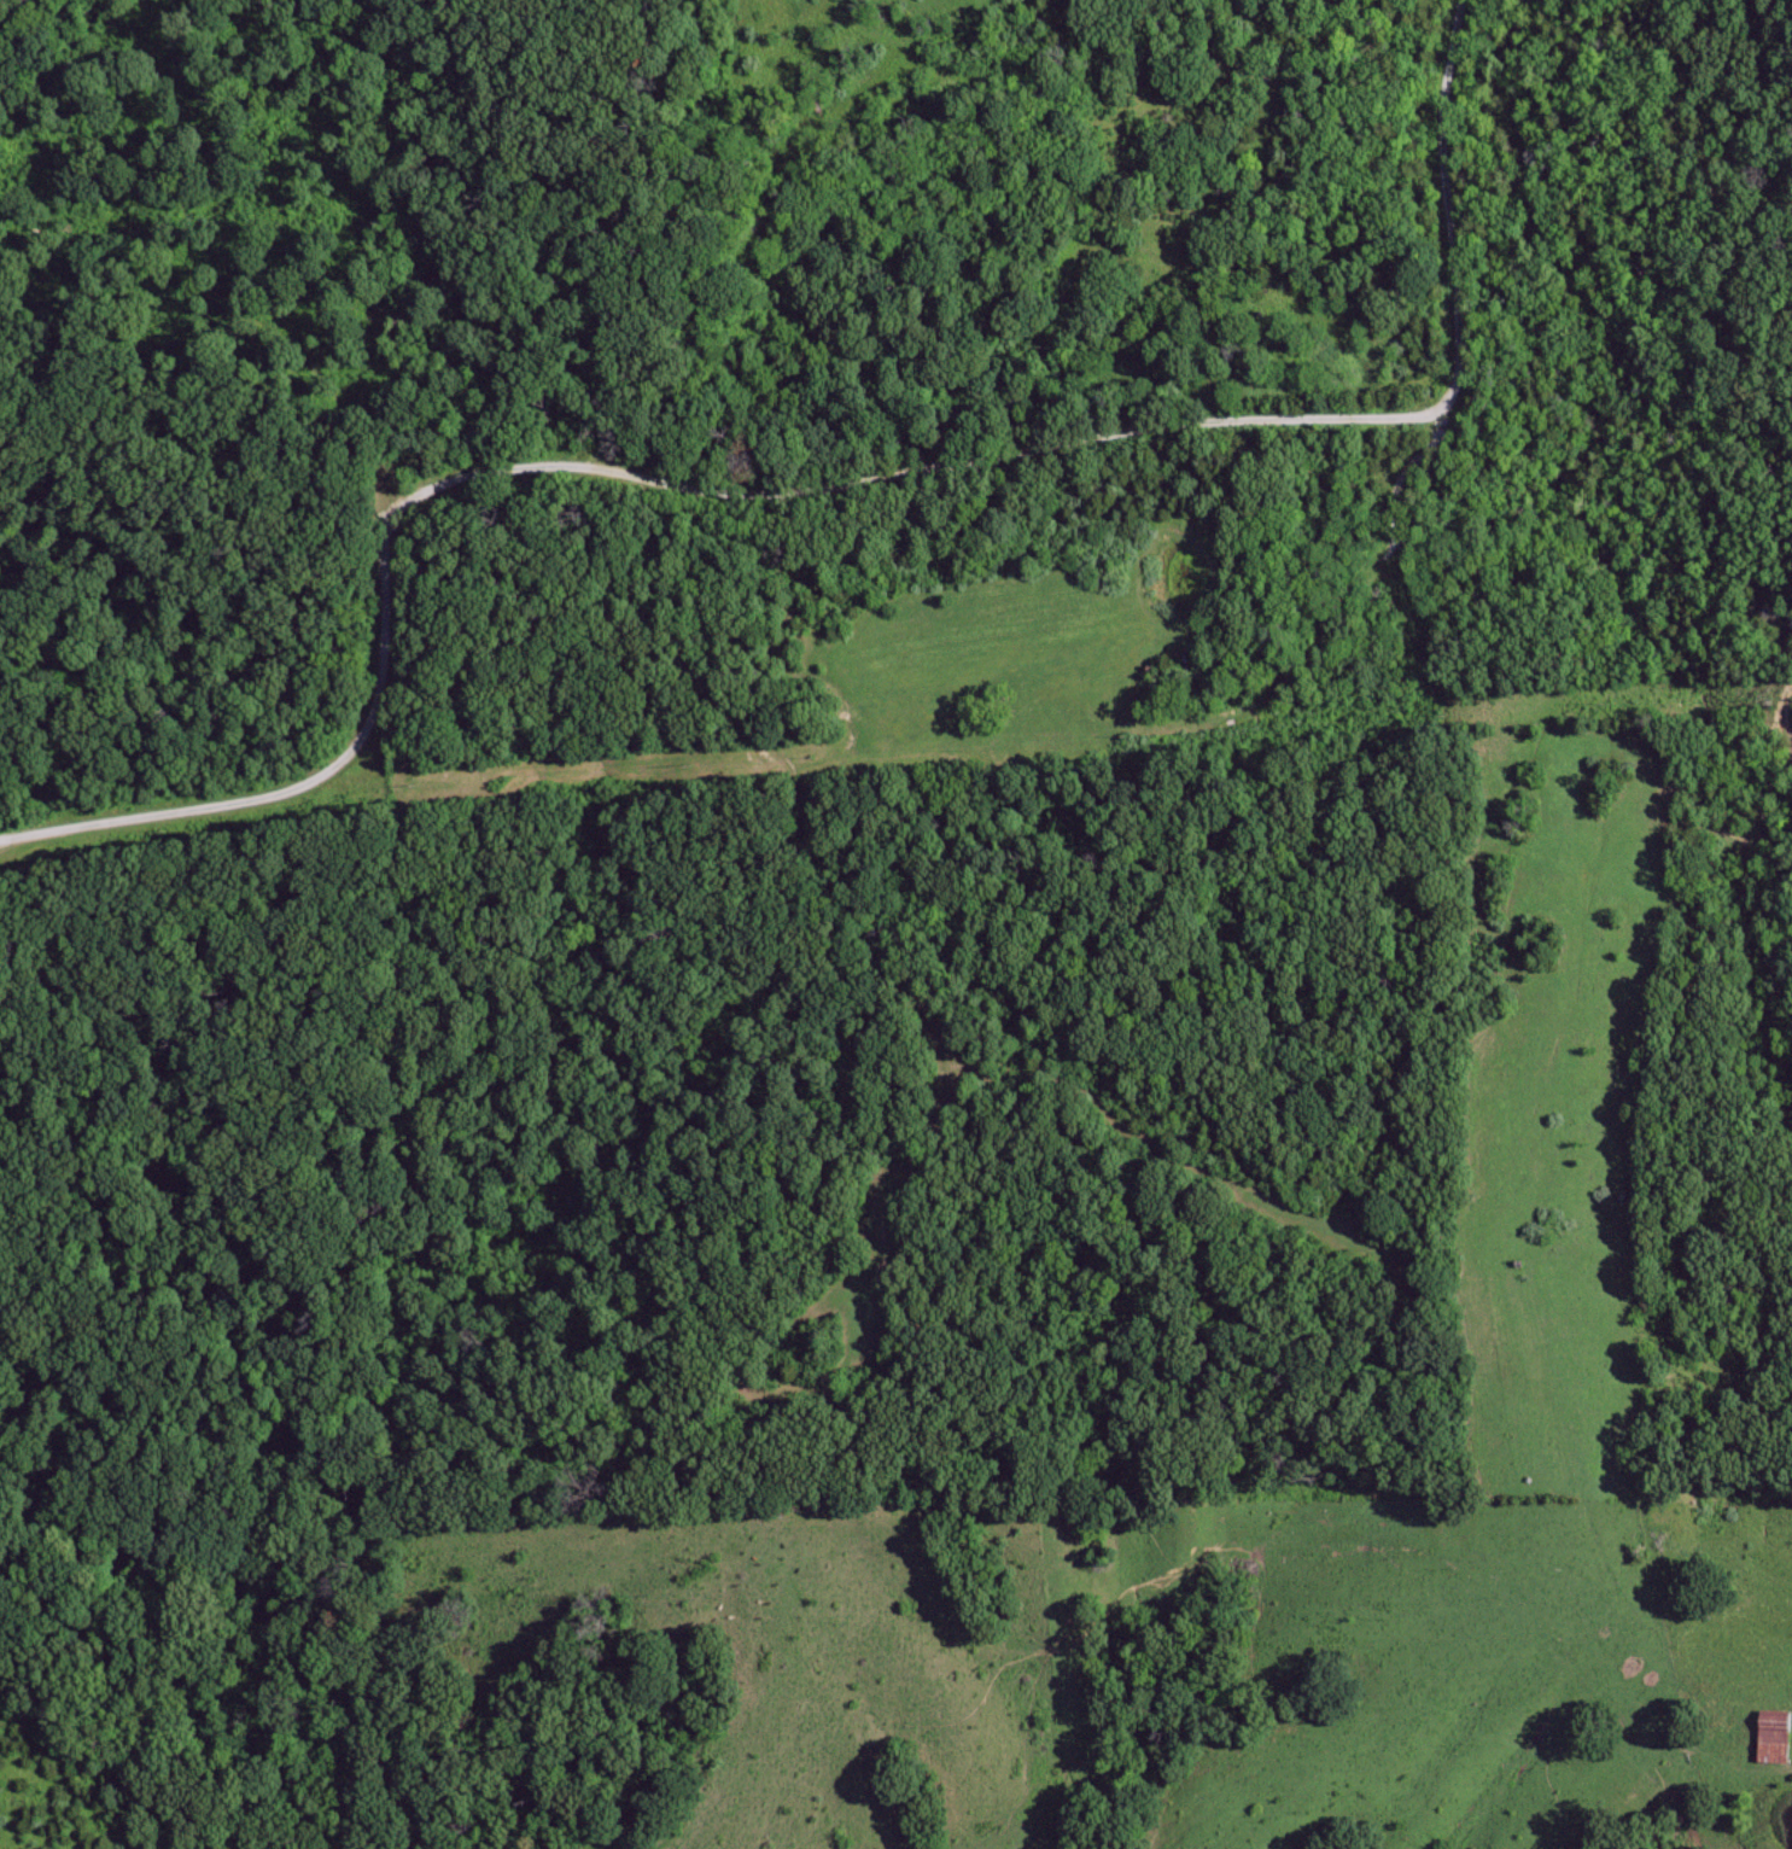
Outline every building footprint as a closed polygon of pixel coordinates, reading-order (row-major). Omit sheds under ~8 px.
[(1760,1764),(1791,1764),(1791,1711),(1760,1712),(1760,1764)]
